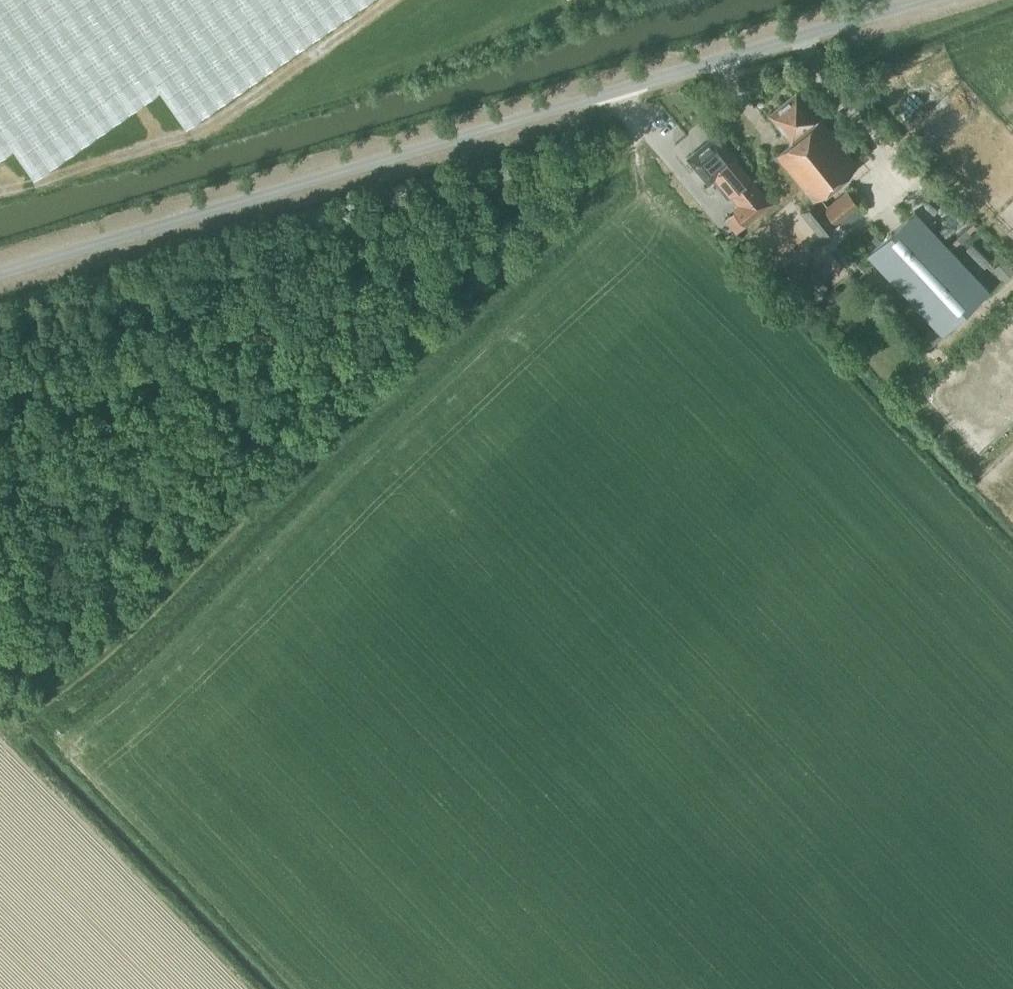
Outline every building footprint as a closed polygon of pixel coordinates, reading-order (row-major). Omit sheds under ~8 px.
[(363,0),(0,0),(0,154),(12,145),(33,175),(159,87),(185,124),(363,0)] [(824,208),(816,199),(858,165),(820,118),(818,120),(796,93),(770,114),(791,140),(789,142),(789,143),(776,154),(813,200),(801,211),(821,235),(859,204),(847,189),(824,208)] [(731,193),(750,178),(744,171),(745,170),(737,161),(738,160),(718,136),(709,144),(707,142),(693,154),(689,157),(709,181),(716,175),(731,193)] [(735,232),(771,203),(750,178),(731,193),(741,206),(725,220),(735,232)] [(941,333),(987,290),(914,211),(868,254),(941,333)] [(1002,258),(992,268),(1004,281),(1012,273),(1012,270),(1002,258)] [(792,284),(807,303),(827,286),(812,268),(792,284)]
